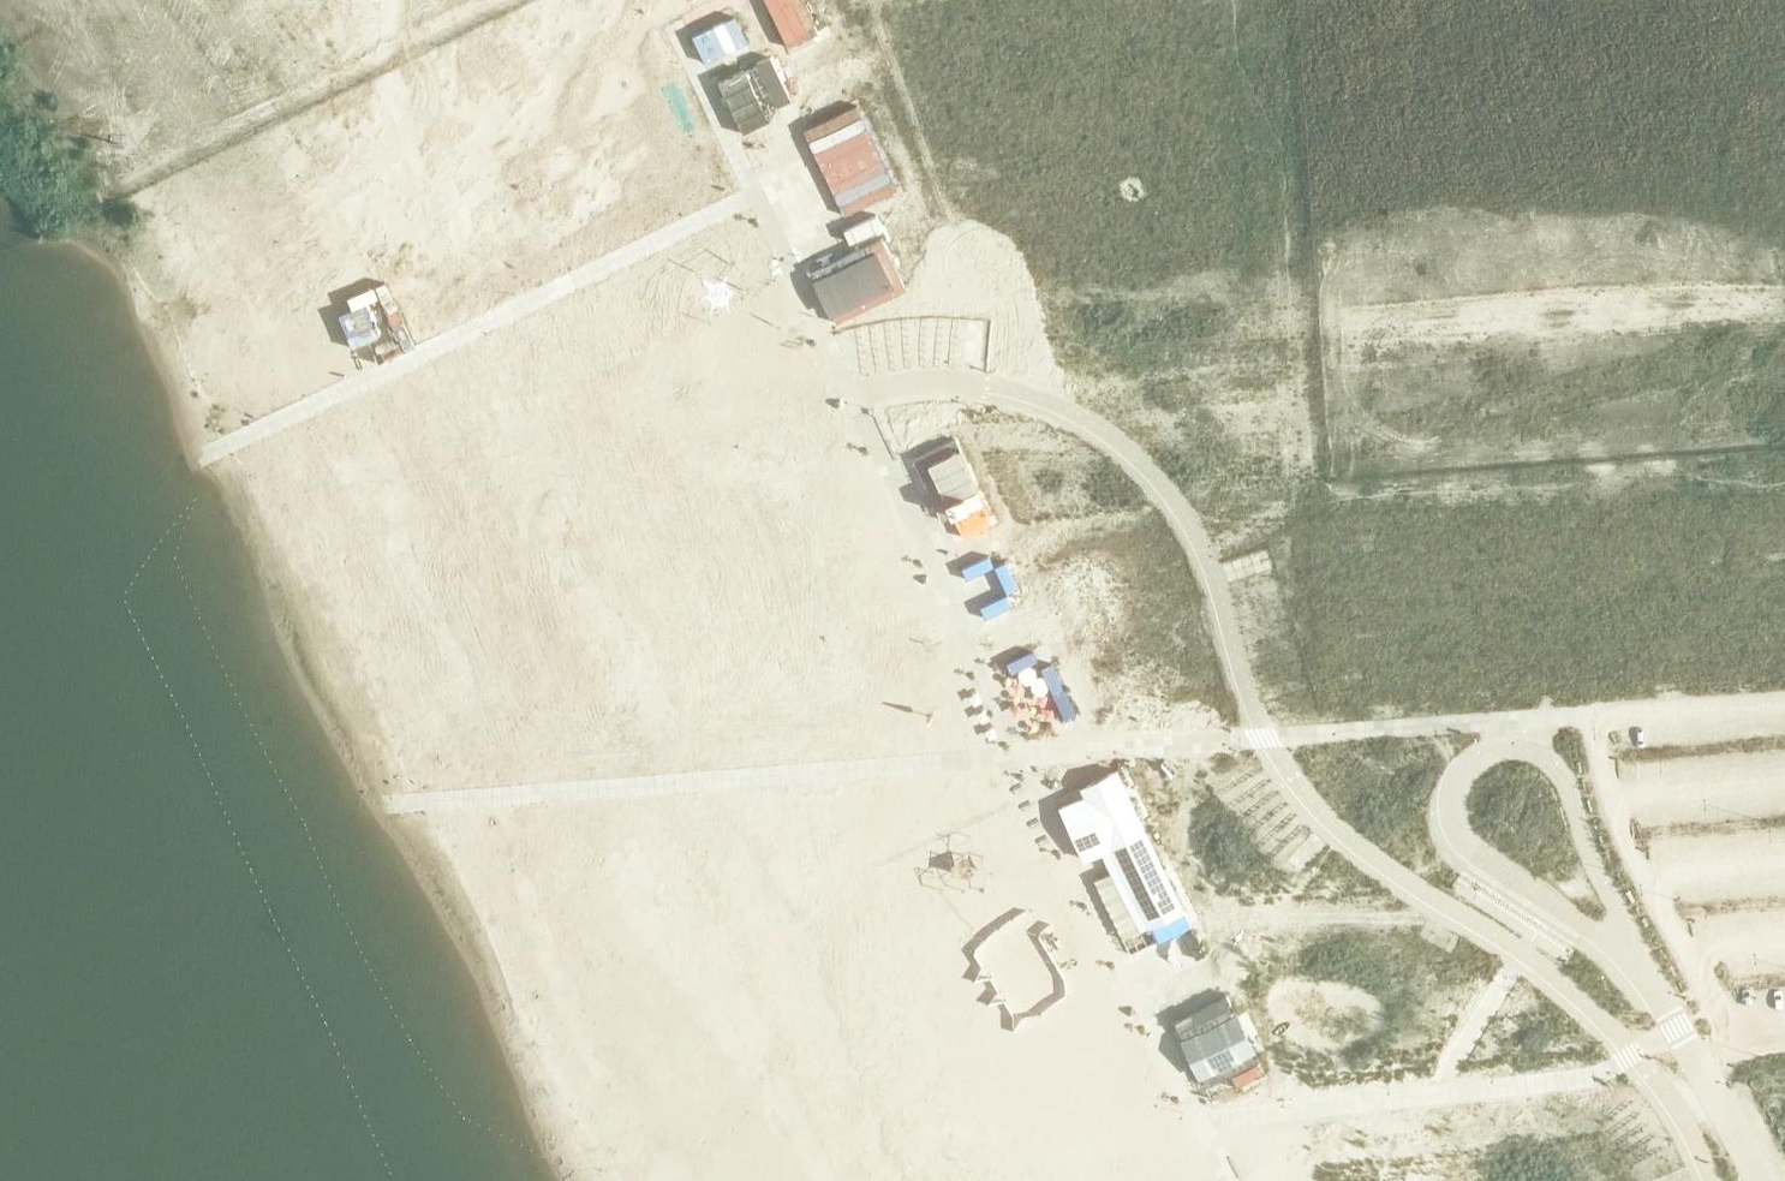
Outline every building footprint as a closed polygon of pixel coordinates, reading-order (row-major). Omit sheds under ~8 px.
[(786,46),(818,31),(803,0),(764,0),(786,46)] [(703,62),(745,41),(733,15),(691,36),(703,62)] [(769,56),(756,62),(776,106),(790,100),(769,56)] [(743,68),(717,81),(741,132),(754,126),(758,124),(767,120),(743,68)] [(807,127),(804,128),(844,214),(849,212),(893,190),(897,188),(856,103),(852,105),(807,127)] [(907,288),(881,236),(811,269),(817,280),(827,275),(842,306),(832,311),(837,322),(907,288)] [(384,282),(374,287),(399,340),(374,352),(372,352),(377,363),(414,346),(384,282)] [(377,297),(373,287),(373,286),(346,298),(351,308),(377,297)] [(364,303),(351,308),(337,314),(342,325),(346,336),(351,347),(367,340),(377,336),(364,303)] [(1086,794),(1060,807),(1084,858),(1111,845),(1141,909),(1175,892),(1141,820),(1117,770),(1082,786),(1086,794)] [(1227,994),(1174,1019),(1205,1084),(1258,1059),(1227,994)] [(1259,1061),(1232,1074),(1237,1085),(1264,1072),(1259,1061)]
